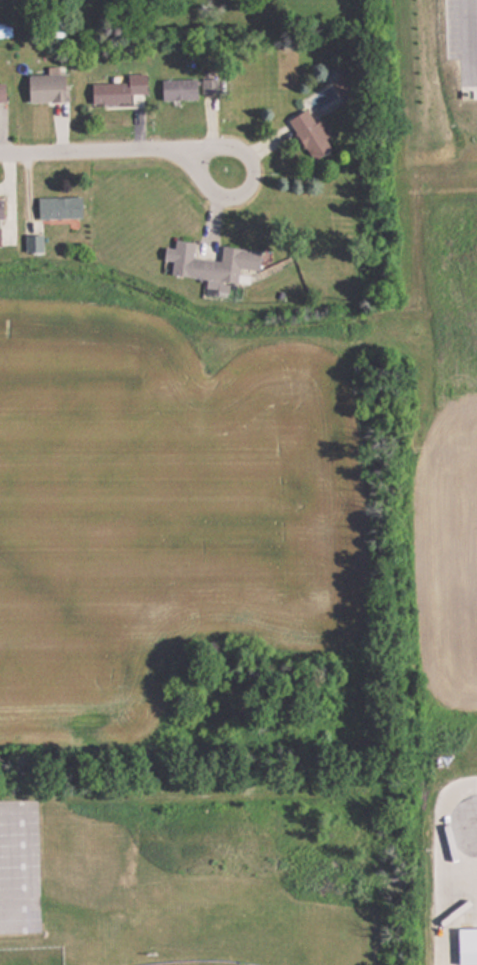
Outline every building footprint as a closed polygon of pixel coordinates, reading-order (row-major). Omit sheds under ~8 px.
[(126,82),(89,82),(89,103),(128,103),(128,93),(144,92),(144,73),(125,73),(126,82)] [(25,74),(25,101),(66,101),(66,74),(25,74)] [(339,95),(348,90),(341,76),(331,82),(339,95)] [(216,92),(216,78),(201,78),(201,92),(216,92)] [(195,79),(159,79),(159,99),(195,99),(195,79)] [(319,118),(312,122),(304,108),(286,119),(310,160),(328,148),(322,137),(329,133),(319,118)] [(36,197),(36,218),(81,218),(81,197),(36,197)] [(41,235),(24,235),(24,253),(41,253),(41,235)] [(259,250),(220,246),(219,261),(191,258),(193,242),(173,240),(172,248),(163,247),(162,260),(170,261),(169,275),(205,278),(204,285),(222,286),(222,282),(235,283),(237,268),(257,270),(259,250)]
